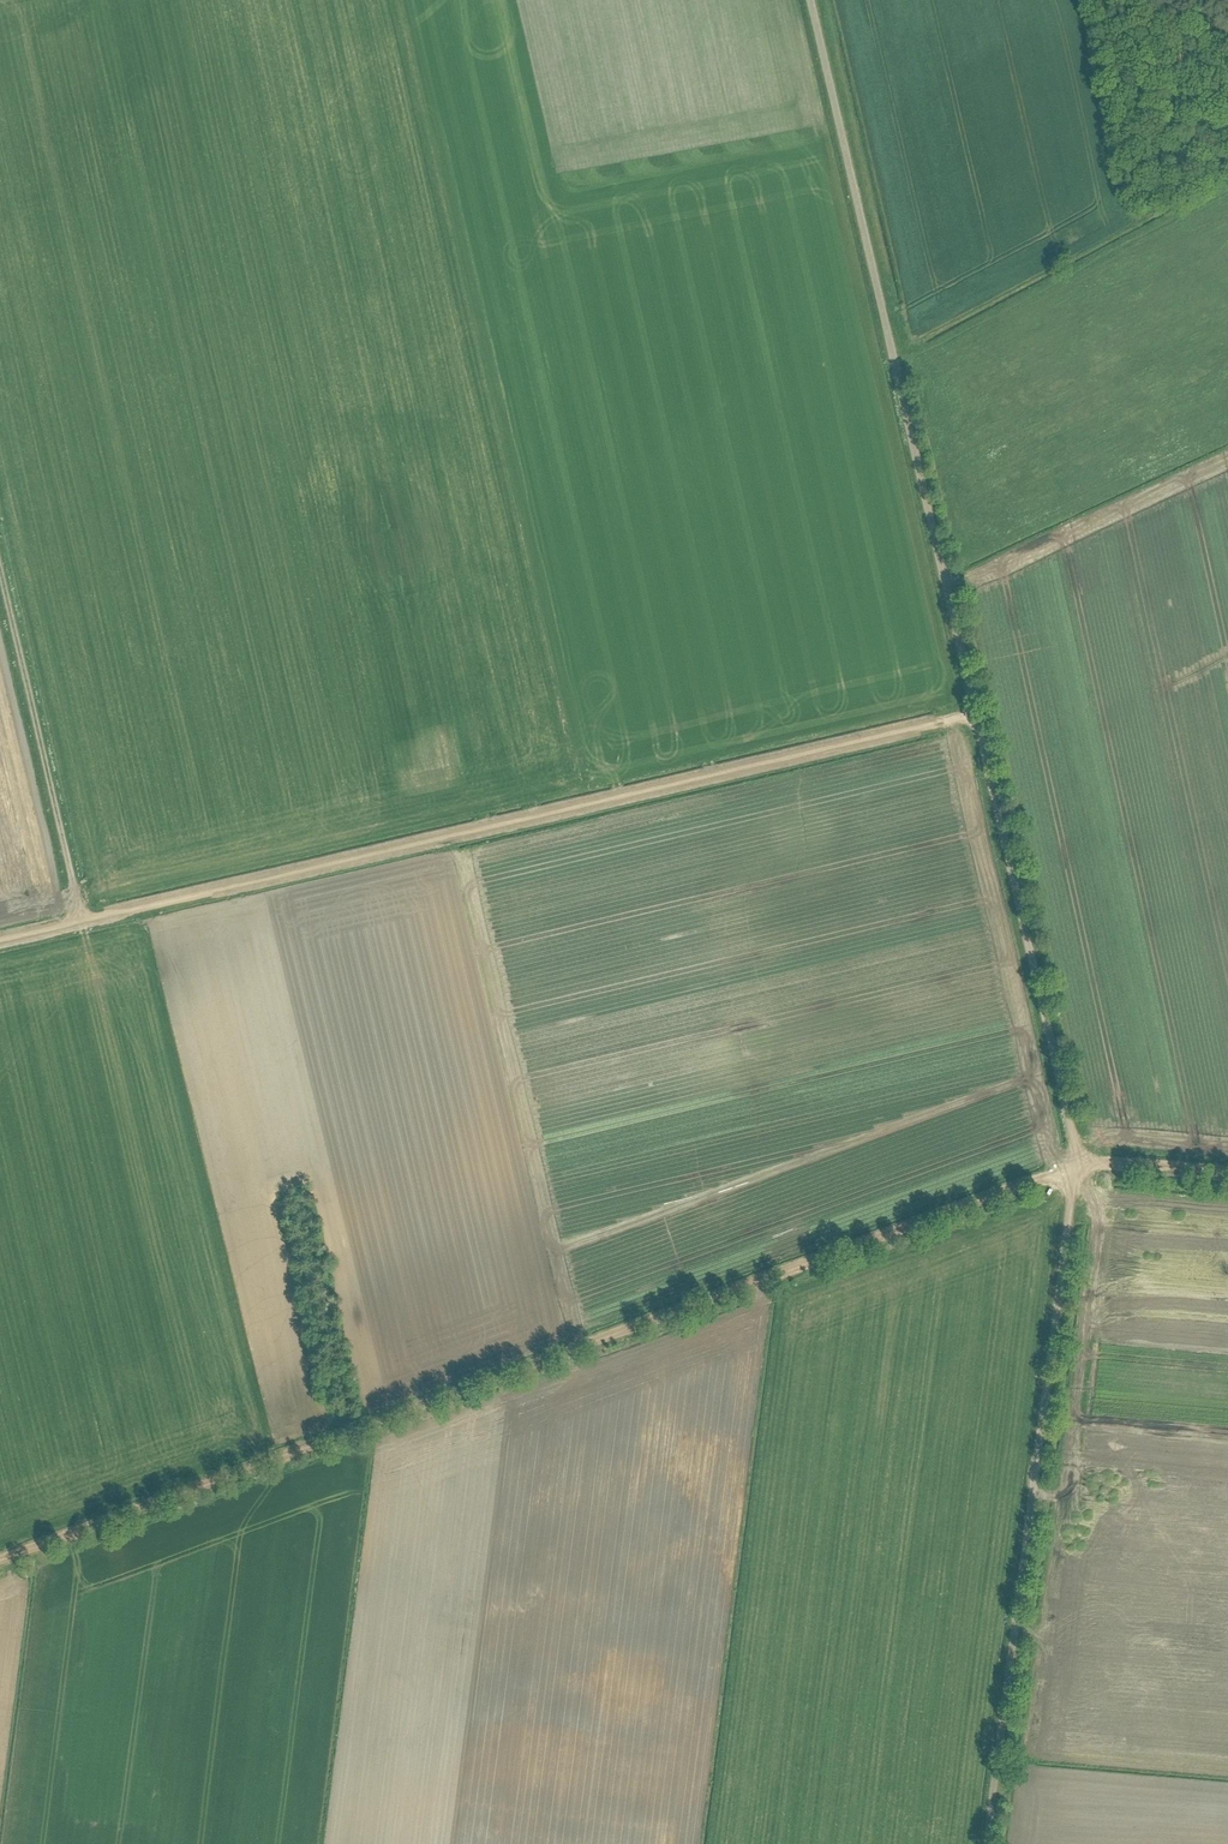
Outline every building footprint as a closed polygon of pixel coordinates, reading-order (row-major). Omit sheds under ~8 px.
[(42,427),(53,426),(52,412),(42,412),(42,427)] [(2,497),(9,494),(3,483),(0,484),(0,492),(2,497)] [(97,550),(89,552),(91,561),(99,559),(97,550)] [(104,564),(116,562),(114,552),(103,554),(104,564)] [(18,569),(21,580),(28,578),(25,567),(18,569)] [(134,604),(142,605),(143,599),(135,599),(136,595),(126,594),(126,600),(135,601),(134,604)]
